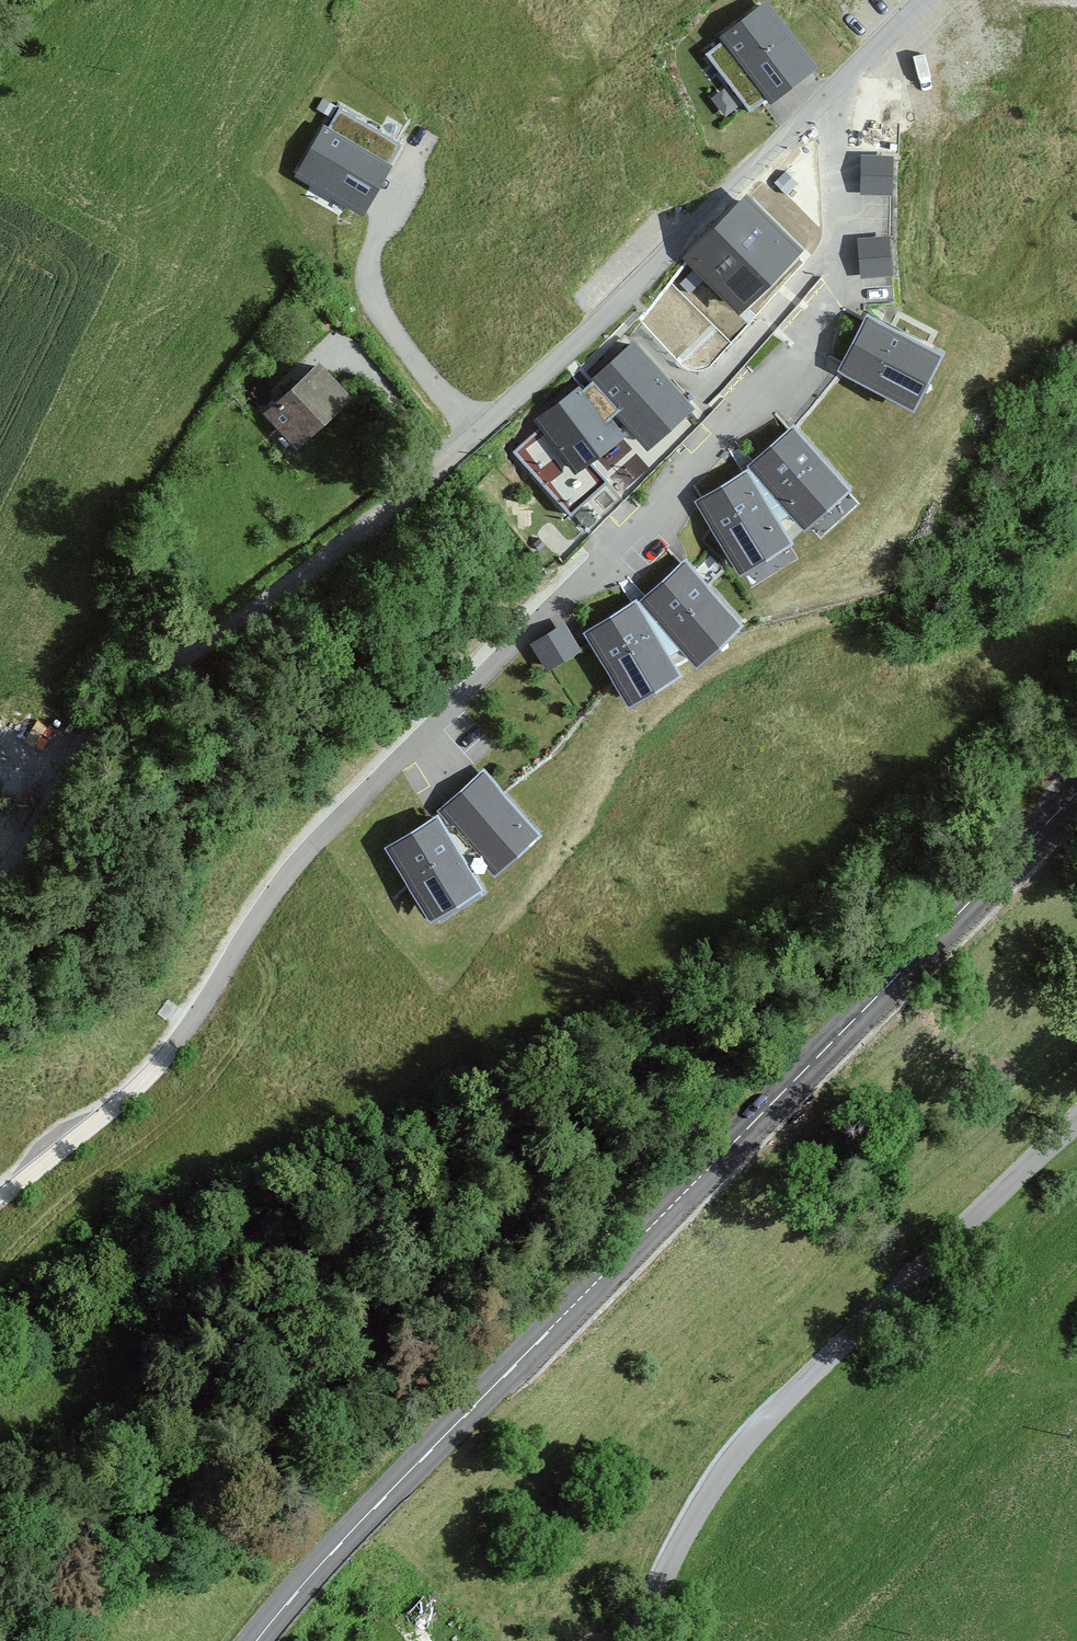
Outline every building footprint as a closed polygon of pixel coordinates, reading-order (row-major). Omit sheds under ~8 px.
[(703,51),(749,110),(775,88),(806,66),(763,5),(703,51)] [(727,85),(712,93),(724,116),(739,108),(727,85)] [(324,125),(299,170),(339,188),(360,202),(380,169),(385,173),(401,143),(340,107),(330,128),(324,125)] [(863,150),(862,191),(896,192),(897,151),(863,150)] [(681,251),(738,309),(803,245),(746,187),(681,251)] [(890,241),(863,243),(868,304),(895,301),(890,241)] [(865,319),(843,364),(908,397),(931,353),(865,319)] [(580,385),(540,415),(545,422),(513,451),(571,515),(609,480),(587,455),(616,432),(630,420),(642,433),(679,398),(631,344),(594,380),(584,388),(580,385)] [(323,354),(262,409),(302,452),(362,397),(323,354)] [(790,429),(753,461),(801,518),(838,482),(790,429)] [(744,471),(701,498),(739,560),(782,534),(744,471)] [(682,563),(644,595),(694,651),(730,617),(682,563)] [(632,602),(589,627),(628,689),(671,666),(632,602)] [(579,649),(565,625),(532,645),(547,668),(579,649)] [(437,819),(391,847),(432,914),(475,887),(494,873),(538,833),(485,774),(441,810),(437,819)]
